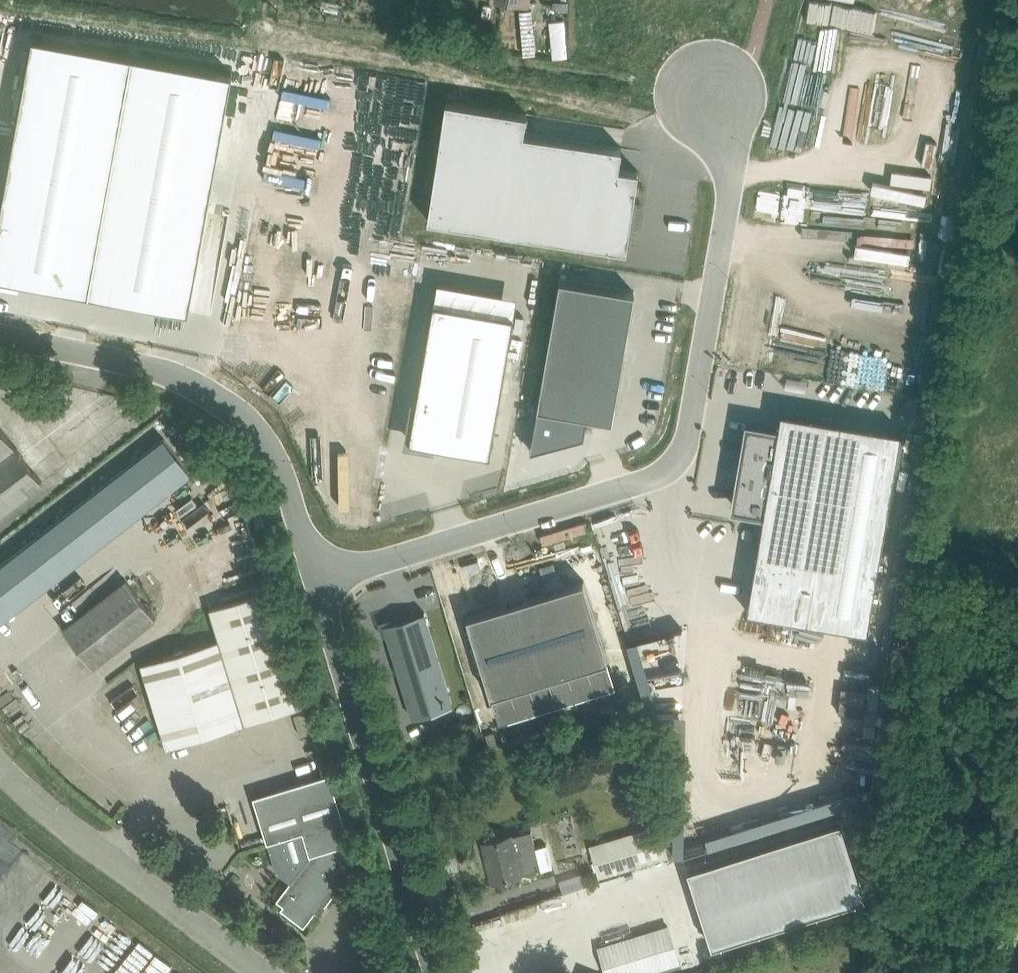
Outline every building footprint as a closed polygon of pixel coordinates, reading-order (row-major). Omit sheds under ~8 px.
[(89,293),(135,72),(17,47),(0,128),(0,274),(89,293)] [(253,97),(135,72),(89,293),(207,318),(253,97)] [(429,218),(627,249),(639,169),(620,166),(623,147),(524,131),(527,112),(447,100),(429,218)] [(576,412),(613,419),(635,290),(560,277),(534,426),(572,432),(576,412)] [(434,300),(410,439),(491,454),(515,314),(434,300)] [(782,428),(754,423),(740,504),(768,509),(730,731),(851,752),(906,430),(785,410),(782,428)] [(43,482),(0,425),(0,514),(43,482)] [(199,473),(172,436),(0,563),(0,621),(199,473)] [(157,617),(127,579),(64,628),(93,666),(157,617)] [(467,615),(491,693),(609,658),(584,579),(467,615)] [(220,637),(142,661),(167,746),(303,704),(268,589),(211,607),(220,637)] [(388,633),(383,634),(383,635),(388,634),(413,717),(440,709),(453,705),(425,611),(426,611),(425,611),(398,619),(385,624),(388,633)] [(254,795),(268,841),(270,840),(279,869),(292,879),(281,893),(288,899),(281,907),(304,925),(316,911),(322,902),(325,905),(356,865),(349,841),(351,841),(330,772),(313,777),(254,795)] [(483,804),(482,791),(468,793),(470,805),(483,804)] [(669,824),(660,826),(660,825),(591,846),(600,877),(616,872),(617,877),(660,863),(659,859),(668,856),(663,837),(670,835),(669,824)] [(726,864),(752,946),(867,908),(841,828),(726,864)] [(521,874),(541,869),(536,851),(537,851),(532,830),(503,836),(484,841),(494,881),(513,876),(521,874)] [(607,972),(639,972),(680,960),(669,924),(599,946),(607,972)]
